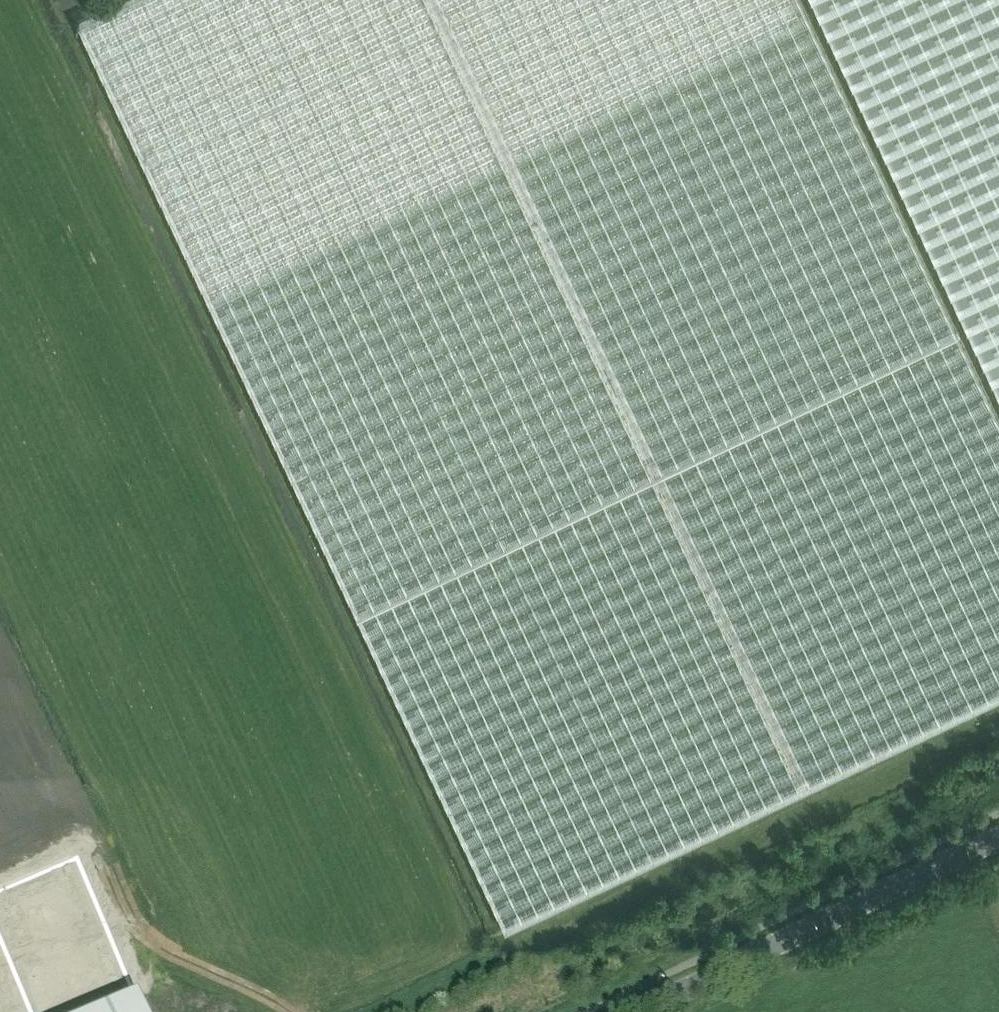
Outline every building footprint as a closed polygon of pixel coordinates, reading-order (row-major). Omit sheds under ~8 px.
[(956,334),(798,0),(131,0),(78,25),(357,616),(505,930),(998,697),(998,425),(956,334)] [(998,409),(998,0),(806,0),(998,409)] [(136,996),(97,1011),(142,1011),(136,996)]
